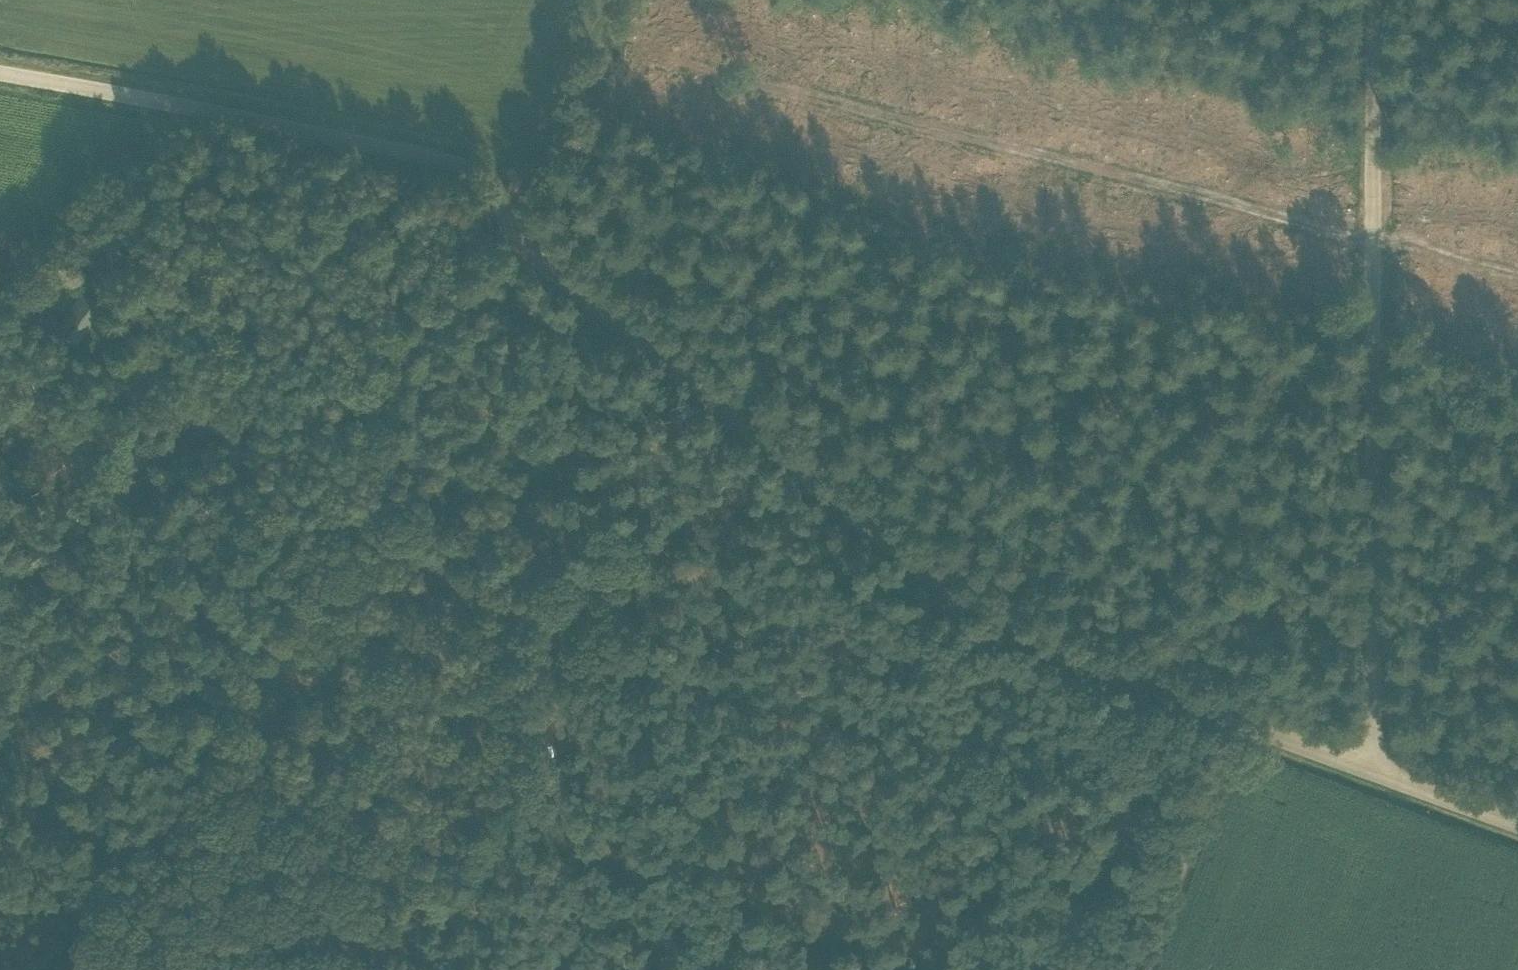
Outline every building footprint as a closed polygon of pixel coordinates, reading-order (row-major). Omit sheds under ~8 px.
[(105,308),(83,291),(53,330),(74,348),(105,308)]
